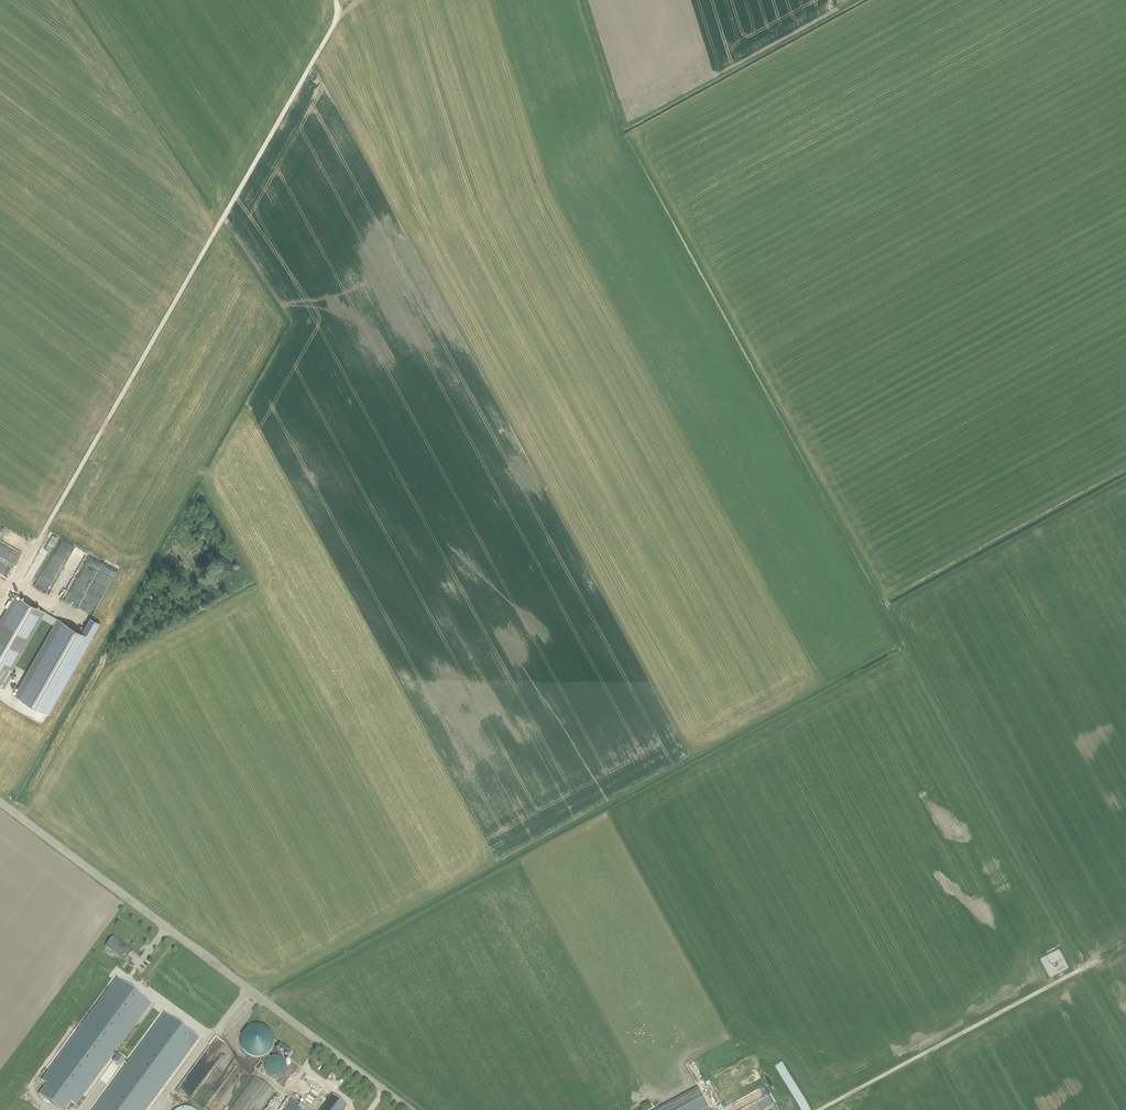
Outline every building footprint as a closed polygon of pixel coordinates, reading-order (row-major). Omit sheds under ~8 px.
[(35,532),(41,535),(43,527),(38,525),(35,532)] [(90,559),(69,605),(76,609),(98,563),(90,559)] [(98,576),(84,603),(94,609),(109,582),(98,576)] [(0,623),(0,687),(4,689),(14,672),(11,670),(41,618),(44,612),(16,595),(0,623)] [(54,625),(14,695),(49,715),(93,639),(92,638),(82,632),(57,619),(44,612),(41,618),(54,625)] [(114,938),(111,943),(110,942),(107,946),(115,952),(115,951),(119,954),(118,955),(125,960),(131,951),(123,945),(122,947),(115,942),(117,940),(114,938)] [(130,965),(144,972),(149,961),(135,954),(130,965)] [(40,1094),(61,1109),(66,1109),(147,999),(122,981),(40,1094)] [(159,1082),(194,1034),(170,1017),(135,1064),(101,1109),(138,1109),(159,1082)] [(260,1024),(256,1024),(251,1025),(247,1028),(244,1031),(242,1034),(241,1038),(241,1042),(241,1046),(243,1050),(246,1053),(249,1056),(253,1057),(257,1058),(262,1057),(265,1056),(269,1053),(272,1050),(274,1046),(274,1041),(274,1036),(272,1032),(270,1029),(267,1027),(263,1025),(260,1024)] [(299,1051),(294,1058),(301,1063),(307,1053),(301,1049),(299,1051)] [(118,1054),(113,1062),(120,1067),(126,1059),(118,1054)] [(265,1066),(265,1067),(265,1068),(265,1069),(266,1069),(266,1070),(266,1071),(267,1072),(267,1073),(268,1073),(268,1074),(269,1074),(269,1075),(270,1075),(270,1076),(271,1076),(272,1076),(273,1077),(274,1077),(275,1077),(276,1077),(277,1077),(278,1077),(279,1077),(279,1076),(280,1076),(281,1076),(282,1075),(283,1075),(283,1074),(284,1074),(284,1073),(285,1072),(285,1071),(286,1070),(286,1069),(286,1068),(286,1067),(286,1066),(286,1065),(286,1064),(286,1063),(285,1063),(285,1062),(285,1061),(284,1061),(284,1060),(283,1060),(283,1059),(282,1059),(282,1058),(281,1058),(281,1057),(280,1057),(279,1057),(278,1057),(278,1056),(277,1056),(276,1056),(275,1056),(274,1056),(274,1057),(273,1057),(272,1057),(271,1057),(270,1058),(269,1059),(268,1059),(268,1060),(267,1061),(267,1062),(266,1062),(266,1063),(266,1064),(265,1065),(265,1066)] [(307,1075),(295,1093),(314,1106),(327,1088),(307,1075)] [(230,1109),(263,1109),(276,1092),(255,1076),(230,1109)] [(658,1109),(705,1109),(709,1108),(699,1089),(658,1109)] [(322,1109),(344,1109),(347,1105),(333,1095),(322,1109)] [(292,1099),(284,1109),(307,1109),(292,1099)]
